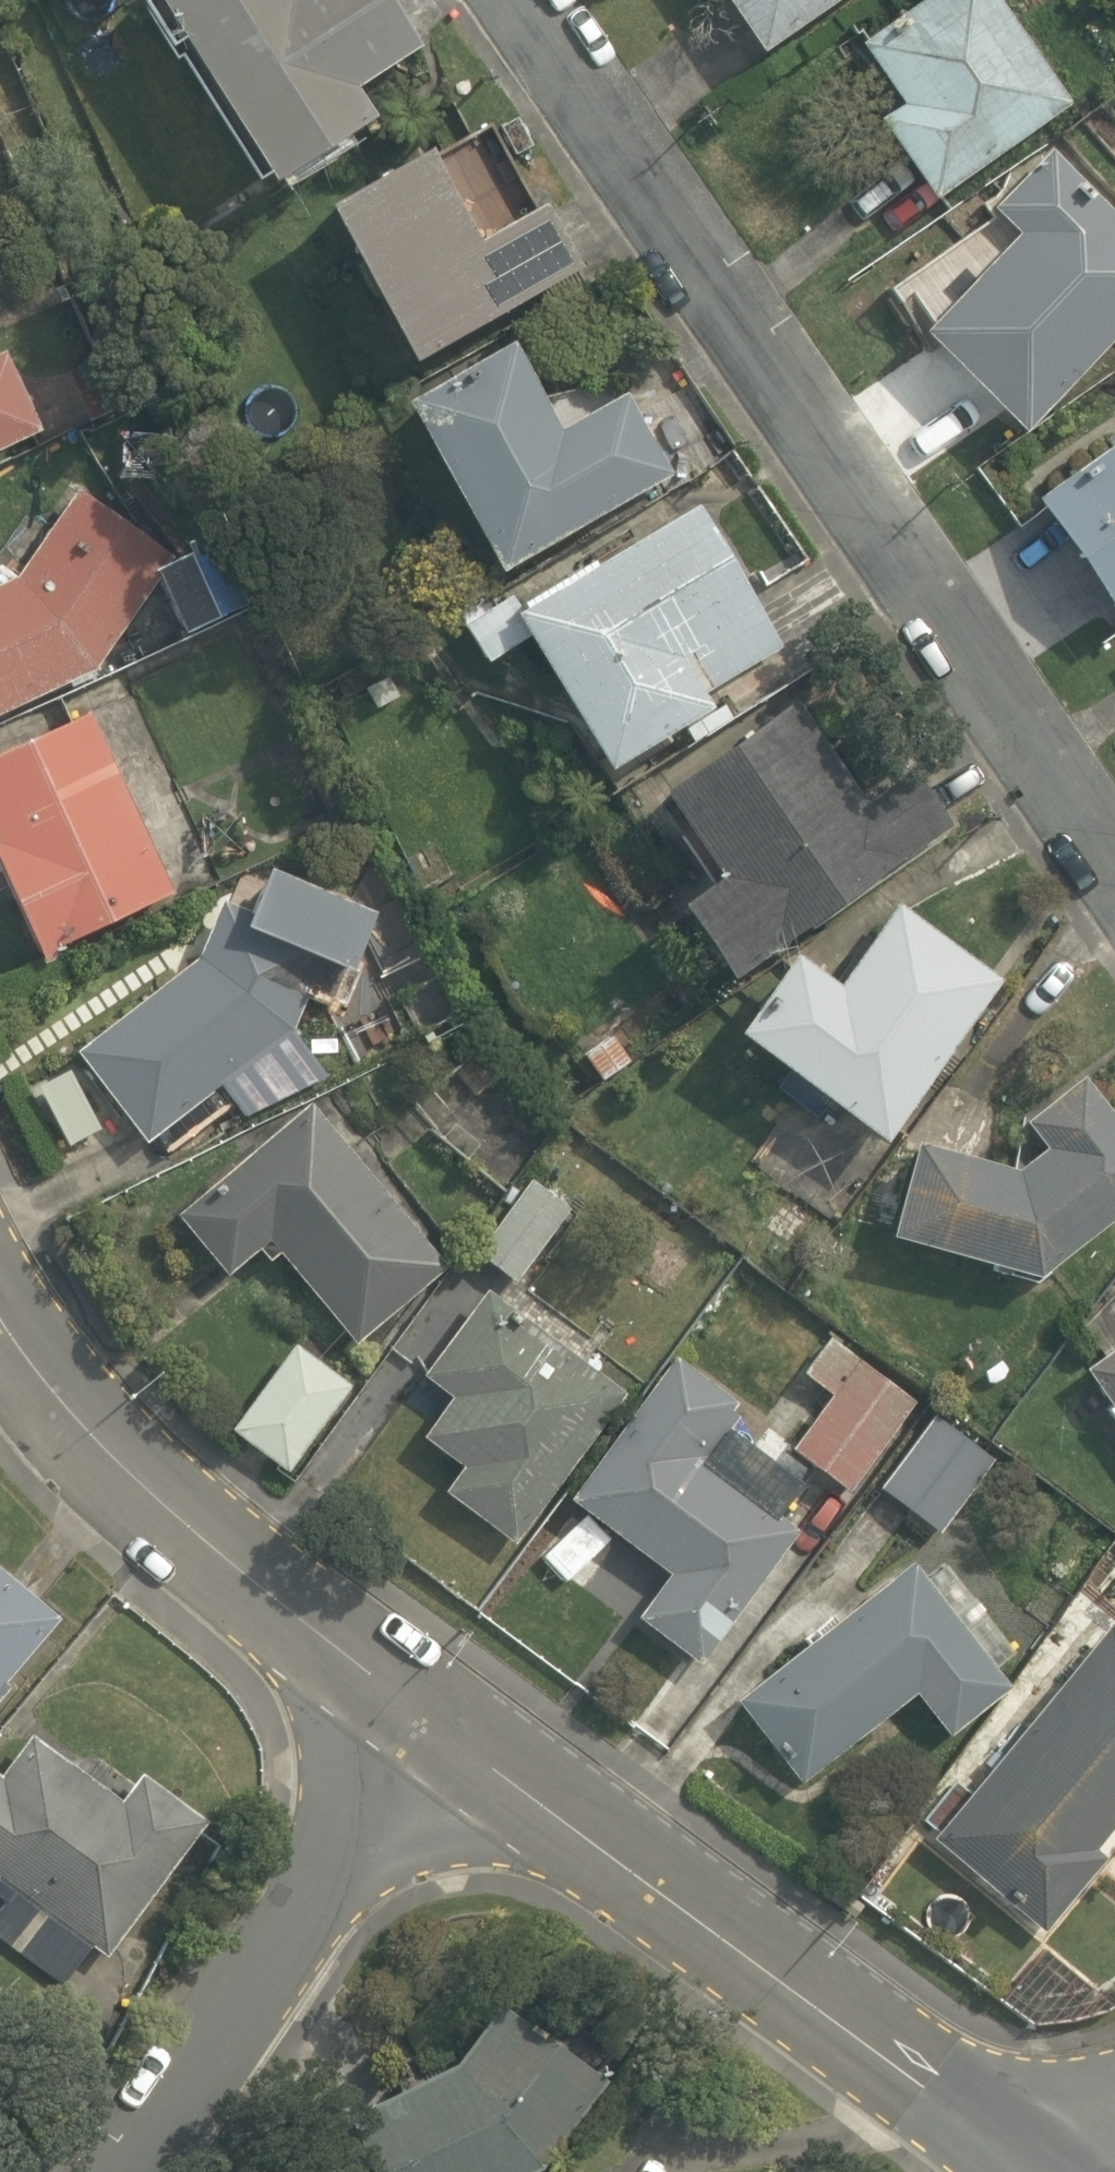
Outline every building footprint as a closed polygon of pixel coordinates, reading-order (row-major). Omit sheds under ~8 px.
[(275,177),(378,112),(360,83),(425,44),(397,0),(166,0),(275,177)] [(764,51),(840,0),(730,0),(764,51)] [(861,41),(903,101),(881,116),(937,196),(1074,100),(1004,0),(919,0),(861,41)] [(436,144),(331,199),(417,356),(587,264),(550,200),(486,236),(436,144)] [(1053,149),(996,207),(1021,231),(924,328),(1026,429),(1114,340),(1114,211),(1053,149)] [(516,337),(408,396),(504,568),(675,473),(630,390),(565,426),(516,337)] [(44,427),(8,347),(0,351),(0,448),(44,427)] [(1114,611),(1114,443),(1036,497),(1114,611)] [(71,681),(73,686),(100,675),(97,669),(180,550),(80,487),(16,575),(2,565),(0,565),(0,713),(71,681)] [(789,647),(703,501),(599,562),(597,559),(526,601),(528,606),(519,611),(612,768),(719,705),(712,693),(789,647)] [(665,787),(724,872),(685,899),(736,974),(955,822),(918,768),(868,800),(796,699),(665,787)] [(92,710),(0,753),(0,859),(46,961),(58,956),(57,949),(176,891),(92,710)] [(356,969),(380,909),(273,863),(254,909),(223,897),(200,955),(78,1049),(148,1142),(215,1091),(239,1123),(281,1105),(334,1060),(306,1039),(308,1036),(297,1025),(308,999),(333,1009),(337,1001),(346,1004),(356,976),(349,974),(351,967),(356,969)] [(798,949),(739,1026),(888,1137),(1005,978),(900,901),(841,981),(798,949)] [(919,1137),(893,1232),(1042,1275),(1114,1219),(1114,1109),(1087,1074),(1028,1118),(1048,1144),(1021,1165),(919,1137)] [(359,1344),(451,1266),(313,1101),(179,1211),(229,1274),(261,1247),(271,1260),(282,1251),(359,1344)] [(518,1281),(573,1208),(533,1178),(478,1251),(518,1281)] [(628,1393),(490,1286),(424,1374),(454,1395),(424,1436),(465,1465),(447,1490),(517,1542),(628,1393)] [(354,1384),(297,1341),(233,1429),(291,1471),(354,1384)] [(1088,1367),(1113,1403),(1108,1406),(1114,1416),(1114,1348),(1088,1367)] [(670,1573),(639,1615),(703,1663),(802,1530),(781,1515),(806,1482),(733,1427),(742,1415),(734,1410),(741,1401),(678,1353),(571,1497),(670,1573)] [(851,1492),(919,1400),(862,1357),(794,1448),(851,1492)] [(942,1532),(997,1459),(937,1414),(882,1486),(942,1532)] [(915,1559),(736,1696),(802,1781),(918,1691),(951,1734),(1015,1686),(998,1665),(1017,1652),(949,1562),(929,1576),(915,1559)] [(0,1562),(0,1701),(14,1684),(8,1679),(64,1613),(0,1562)] [(1114,1829),(1114,1624),(1114,1623),(971,1793),(958,1782),(927,1820),(938,1830),(934,1836),(1047,1932),(1108,1855),(1099,1848),(1114,1829)] [(108,1956),(210,1818),(144,1770),(123,1797),(34,1732),(4,1773),(0,1770),(0,1876),(0,1896),(7,1901),(0,1911),(0,1936),(64,1985),(93,1945),(108,1956)] [(352,2109),(377,2171),(533,2171),(546,2166),(610,2077),(511,2005),(458,2062),(352,2109)]
